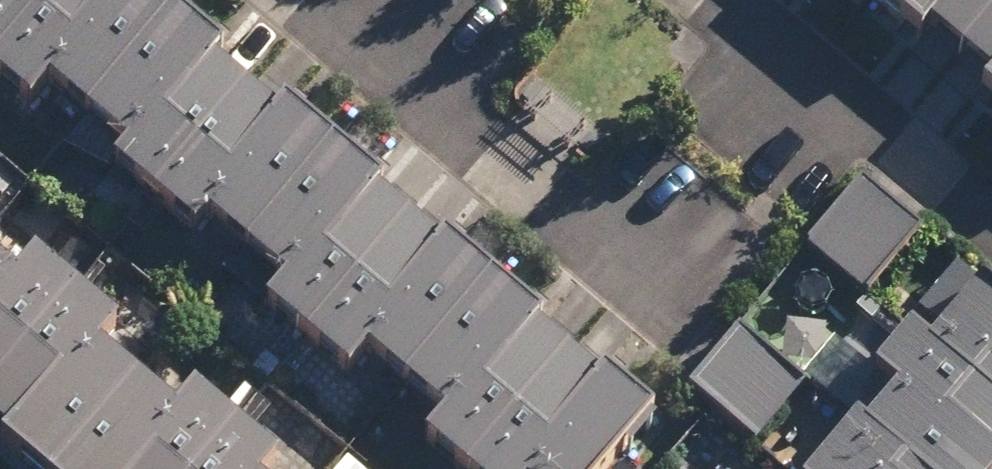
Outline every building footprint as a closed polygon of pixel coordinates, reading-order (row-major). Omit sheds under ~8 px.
[(57,134),(162,5),(156,0),(35,0),(0,44),(0,86),(57,134)] [(35,0),(0,0),(0,44),(35,0)] [(991,118),(991,0),(848,0),(991,118)] [(57,134),(140,203),(244,74),(162,5),(57,134)] [(140,203),(219,269),(322,138),(244,74),(140,203)] [(219,269),(298,335),(404,207),(322,138),(219,269)] [(860,172),(804,239),(864,289),(921,222),(860,172)] [(298,335),(379,403),(482,272),(404,207),(298,335)] [(0,258),(0,468),(253,468),(0,258)] [(379,403),(458,468),(564,341),(482,272),(379,403)] [(811,468),(991,468),(991,307),(965,285),(811,468)] [(686,380),(753,436),(805,374),(738,318),(686,380)] [(458,468),(606,468),(652,414),(564,341),(458,468)]
